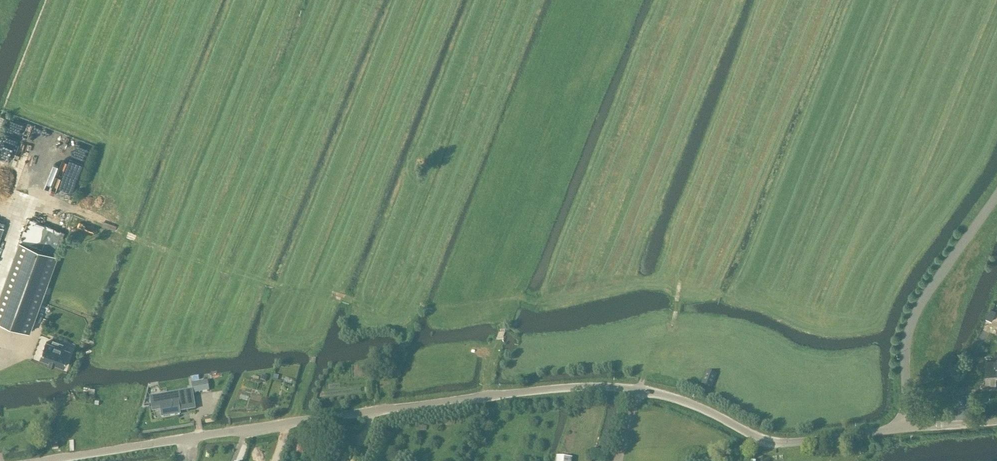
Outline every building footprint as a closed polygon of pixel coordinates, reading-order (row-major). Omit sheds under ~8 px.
[(30,331),(57,255),(20,242),(0,296),(0,321),(30,331)] [(991,321),(996,310),(990,308),(986,318),(991,321)] [(56,340),(54,344),(46,342),(40,358),(64,366),(70,350),(62,347),(63,343),(56,340)] [(971,389),(994,389),(994,372),(996,372),(996,342),(987,342),(987,361),(971,361),(971,389)] [(387,369),(386,359),(375,361),(376,370),(387,369)] [(711,387),(716,375),(707,371),(702,383),(711,387)] [(190,393),(193,392),(201,391),(200,382),(189,384),(190,392),(190,393)] [(159,397),(151,399),(153,409),(161,408),(162,417),(180,413),(179,412),(188,410),(188,411),(196,410),(193,392),(190,393),(190,392),(184,393),(184,391),(167,394),(169,400),(160,402),(159,397)] [(343,460),(349,442),(340,439),(334,456),(343,460)] [(296,443),(293,450),(298,458),(306,457),(310,449),(305,442),(296,443)]
